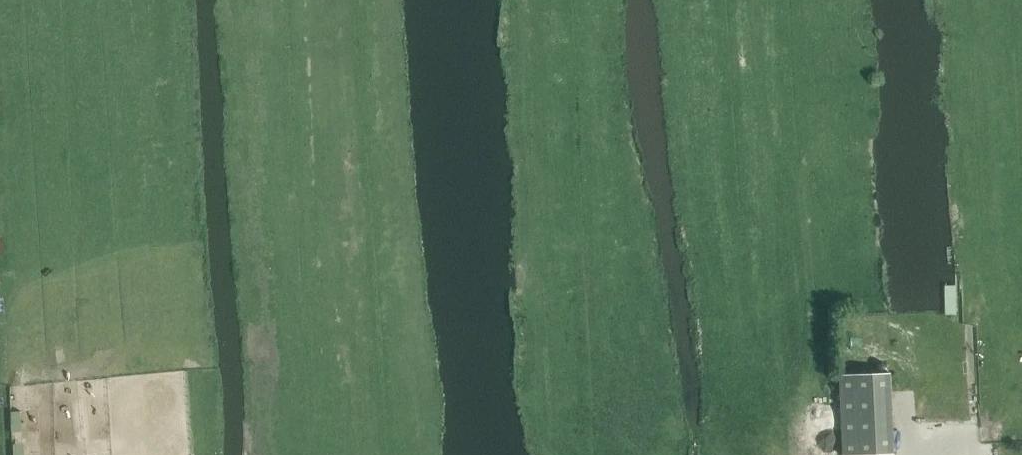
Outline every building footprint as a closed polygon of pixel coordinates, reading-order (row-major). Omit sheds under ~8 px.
[(891,372),(840,374),(843,454),(866,454),(895,454),(891,372)]
